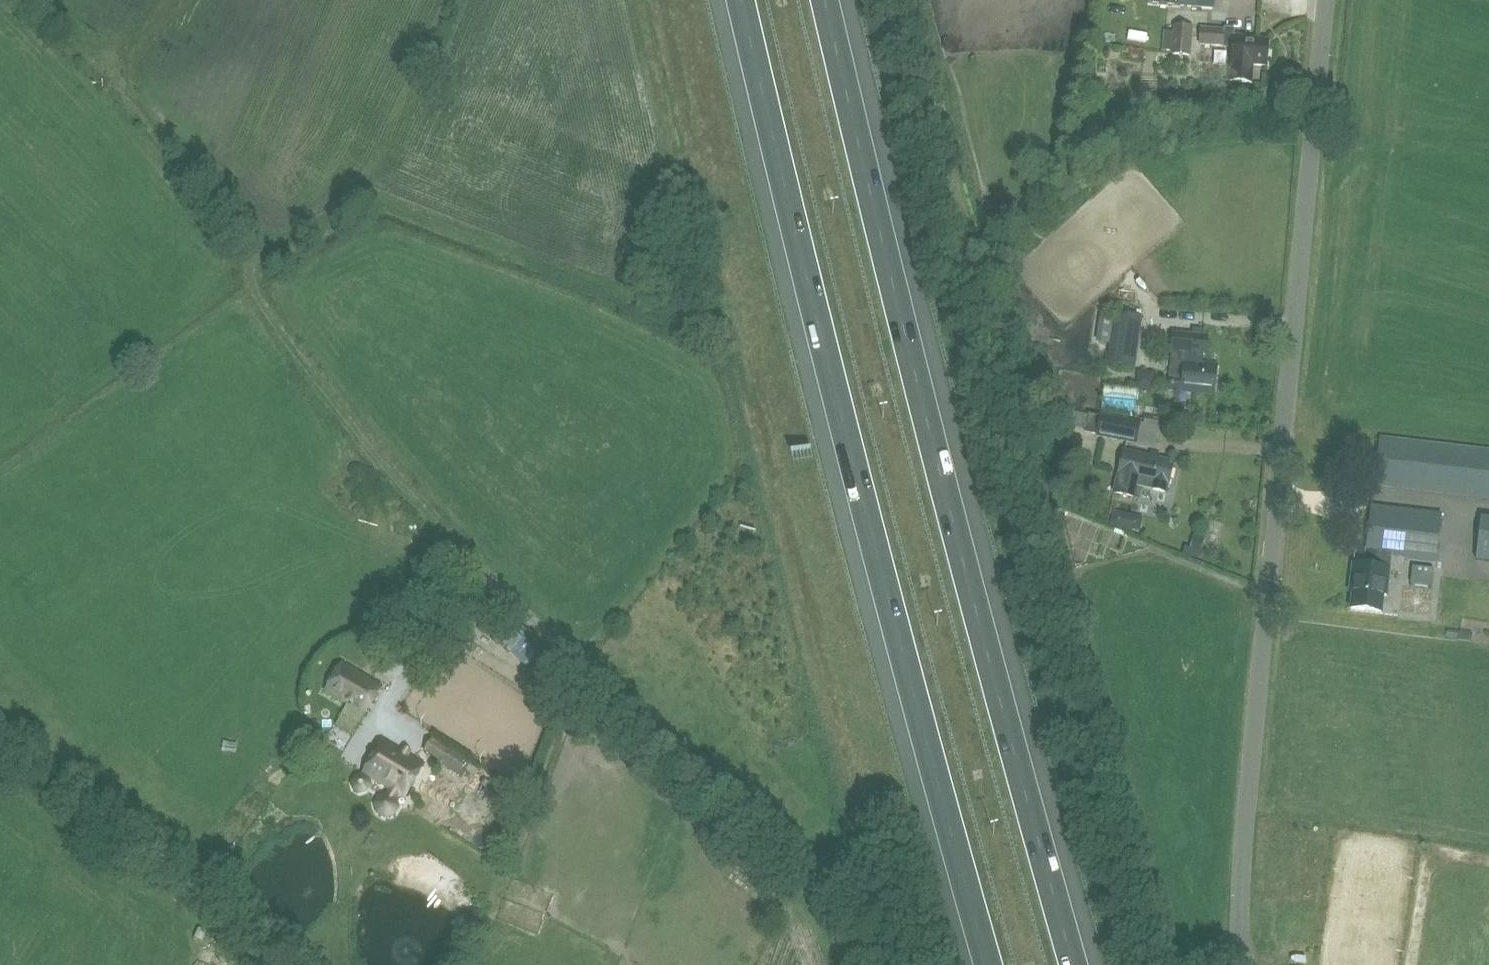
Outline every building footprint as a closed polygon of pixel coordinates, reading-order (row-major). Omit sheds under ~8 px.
[(1181,5),(1214,8),(1215,0),(1181,0),(1181,5)] [(1190,55),(1191,27),(1173,26),(1172,54),(1190,55)] [(1233,46),(1230,81),(1251,83),(1252,68),(1244,67),(1244,64),(1266,66),(1268,40),(1246,38),(1246,36),(1234,35),(1234,30),(1201,28),(1200,43),(1233,46)] [(1114,312),(1108,362),(1135,366),(1141,316),(1114,312)] [(1216,365),(1203,363),(1203,355),(1206,355),(1208,334),(1172,332),(1168,379),(1170,379),(1169,390),(1213,394),(1216,365)] [(1043,360),(1030,363),(1033,377),(1046,374),(1043,360)] [(1140,422),(1100,414),(1099,416),(1088,414),(1088,416),(1064,411),(1061,425),(1085,430),(1085,432),(1096,435),(1096,436),(1135,444),(1140,422)] [(1380,438),(1375,483),(1488,497),(1488,451),(1380,438)] [(1168,483),(1172,462),(1122,450),(1117,472),(1118,472),(1113,491),(1135,496),(1137,485),(1165,491),(1167,483),(1168,483)] [(1372,506),(1365,565),(1352,563),(1349,584),(1352,585),(1349,607),(1381,611),(1383,595),(1386,595),(1389,568),(1391,555),(1435,560),(1440,514),(1372,506)] [(1481,517),(1476,560),(1488,561),(1488,518),(1481,517)] [(1191,547),(1202,550),(1206,535),(1194,532),(1191,547)] [(498,644),(516,624),(482,594),(464,615),(498,644)] [(382,685),(342,661),(325,690),(365,714),(382,685)] [(423,751),(440,762),(439,764),(458,776),(468,760),(449,748),(448,749),(431,738),(423,751)] [(364,772),(389,787),(386,792),(377,794),(373,803),(376,813),(384,818),(394,816),(400,808),(398,799),(401,794),(404,796),(422,764),(382,741),(364,772)] [(477,909),(469,909),(465,916),(470,922),(477,922),(481,915),(477,909)]
